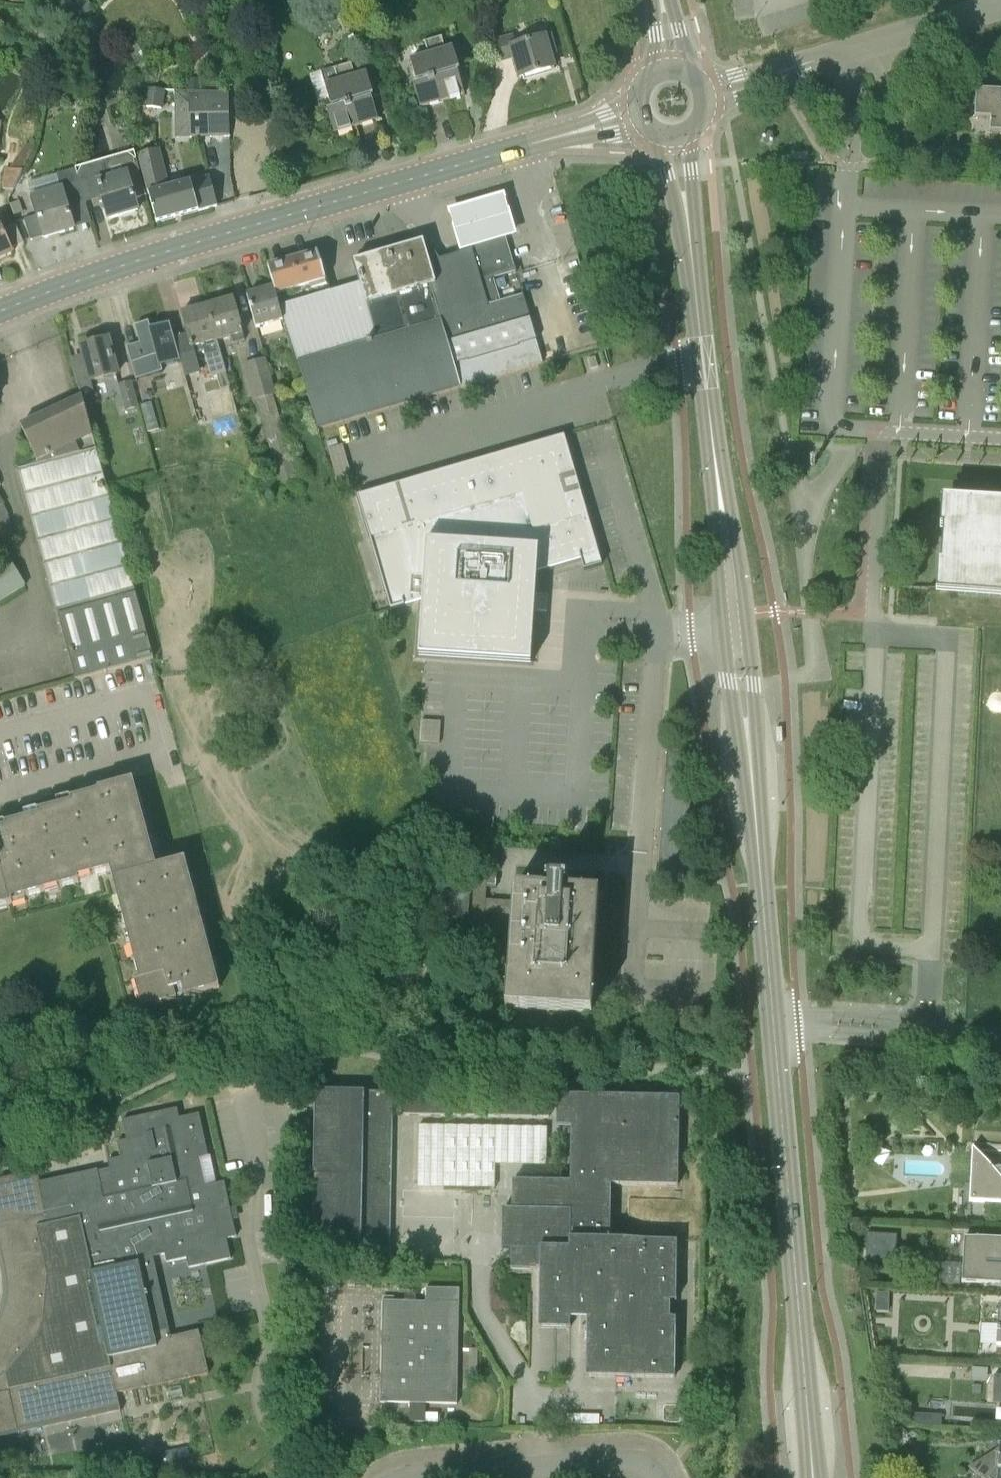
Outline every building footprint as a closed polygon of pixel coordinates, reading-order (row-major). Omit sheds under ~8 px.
[(93,13),(88,0),(67,0),(75,20),(93,13)] [(515,57),(521,78),(555,68),(551,56),(558,54),(552,34),(547,36),(547,35),(516,44),(514,35),(496,40),(502,61),(515,57)] [(417,83),(414,85),(421,107),(465,94),(458,71),(460,71),(453,48),(445,50),(442,37),(425,42),(428,55),(410,60),(417,83)] [(333,109),(328,110),(334,133),(379,120),(372,97),(374,96),(367,73),(356,77),(352,64),(334,69),(322,72),(333,109)] [(229,120),(229,93),(202,92),(202,80),(189,79),(189,91),(174,91),(175,139),(230,138),(229,120)] [(145,107),(163,109),(165,91),(147,89),(145,107)] [(1000,136),(1000,91),(976,90),(975,117),(991,119),(990,135),(1000,136)] [(157,223),(218,205),(210,177),(191,182),(190,179),(170,185),(160,149),(138,155),(148,193),(149,193),(157,223)] [(86,166),(89,198),(101,195),(109,220),(138,211),(135,199),(145,196),(139,170),(134,152),(86,166)] [(61,188),(32,197),(38,216),(24,220),(31,241),(44,237),(45,239),(74,230),(70,215),(87,210),(84,200),(89,198),(86,166),(57,175),(61,188)] [(4,170),(1,191),(13,193),(24,173),(4,170)] [(506,187),(450,202),(464,252),(470,250),(469,245),(504,235),(518,231),(506,187)] [(0,223),(0,261),(14,255),(0,223)] [(452,354),(533,328),(523,296),(488,307),(481,282),(515,272),(504,235),(469,245),(470,250),(464,252),(430,262),(437,283),(431,285),(452,354)] [(543,362),(533,328),(452,354),(431,285),(437,283),(430,262),(424,264),(418,244),(355,263),(361,282),(397,406),(542,364),(541,362),(543,362)] [(274,288),(276,294),(325,280),(318,253),(279,264),(268,268),(274,288)] [(318,429),(397,406),(361,282),(281,307),(298,362),(310,402),(318,429)] [(247,295),(257,329),(283,322),(276,294),(274,288),(247,295)] [(245,341),(242,331),(233,299),(208,306),(218,342),(232,338),(233,344),(245,341)] [(227,374),(218,342),(208,306),(182,313),(193,355),(204,353),(211,378),(227,374)] [(149,323),(135,326),(141,348),(128,352),(135,377),(162,369),(160,364),(180,359),(170,324),(151,330),(149,323)] [(82,398),(85,407),(97,403),(92,384),(119,376),(109,340),(82,347),(85,359),(73,362),(80,387),(79,387),(82,398)] [(282,492),(299,487),(285,435),(275,396),(276,396),(265,359),(243,365),(254,402),(257,401),(282,492)] [(125,412),(139,408),(132,381),(118,385),(125,412)] [(76,679),(153,658),(109,483),(85,407),(82,398),(21,426),(38,463),(55,455),(57,459),(19,470),(76,679)] [(565,436),(358,497),(392,611),(406,607),(405,606),(424,601),(420,656),(531,664),(535,612),(548,612),(549,595),(536,594),(537,573),(600,554),(565,436)] [(946,504),(941,590),(954,591),(1000,594),(1000,507),(946,504)] [(0,507),(0,527),(7,540),(14,537),(9,516),(9,515),(4,506),(0,507)] [(26,586),(9,558),(0,564),(0,602),(26,586)] [(583,565),(584,571),(602,565),(601,560),(583,565)] [(442,742),(443,720),(423,719),(422,741),(442,742)] [(13,904),(12,901),(80,883),(79,879),(110,871),(139,980),(135,981),(142,1009),(177,1000),(175,991),(182,988),(185,998),(220,988),(186,860),(157,867),(134,780),(98,790),(99,792),(71,800),(72,803),(38,812),(39,816),(5,825),(6,828),(0,830),(0,908),(13,904)] [(592,1015),(594,980),(599,895),(564,892),(564,884),(550,883),(549,891),(514,889),(513,902),(486,901),(487,888),(492,888),(493,877),(488,877),(488,873),(415,868),(411,929),(484,934),(485,914),(512,915),(506,1010),(592,1015)] [(316,1090),(313,1260),(390,1261),(394,1092),(316,1090)] [(550,1114),(550,1092),(403,1090),(403,1112),(550,1114)] [(513,1181),(513,1210),(503,1210),(503,1250),(512,1250),(512,1270),(531,1270),(540,1270),(539,1327),(570,1328),(571,1318),(587,1318),(586,1376),(675,1378),(676,1318),(670,1318),(671,1301),(676,1301),(677,1241),(629,1240),(610,1240),(611,1185),(630,1185),(678,1186),(680,1097),(558,1095),(557,1126),(572,1127),(571,1182),(513,1181)] [(19,1433),(20,1433),(20,1429),(119,1408),(120,1412),(121,1412),(117,1393),(145,1387),(145,1388),(209,1375),(199,1331),(171,1337),(154,1257),(165,1254),(167,1263),(187,1258),(189,1268),(206,1264),(231,1259),(227,1239),(237,1237),(225,1182),(205,1186),(199,1158),(209,1156),(200,1114),(180,1118),(178,1108),(123,1120),(127,1140),(117,1142),(121,1158),(108,1160),(110,1169),(98,1172),(98,1170),(97,1170),(39,1183),(46,1214),(0,1225),(0,1245),(7,1275),(8,1295),(3,1313),(0,1319),(0,1393),(10,1391),(19,1433)] [(547,1163),(547,1125),(418,1123),(417,1185),(495,1186),(495,1162),(547,1163)] [(974,1150),(1000,1151),(1000,1145),(973,1144),(970,1201),(1000,1203),(1000,1180),(974,1150)] [(869,1235),(867,1260),(898,1262),(900,1236),(869,1235)] [(1000,1282),(1000,1240),(968,1238),(967,1264),(980,1265),(979,1281),(1000,1282)] [(180,1317),(176,1293),(165,1294),(168,1318),(180,1317)] [(459,1302),(383,1301),(381,1402),(457,1404),(459,1302)] [(378,1306),(362,1306),(362,1335),(379,1334),(378,1306)] [(334,1426),(319,1426),(319,1436),(333,1437),(334,1426)] [(999,1444),(999,1449),(969,1467),(982,1477),(1000,1477),(1000,1444),(999,1444)]
